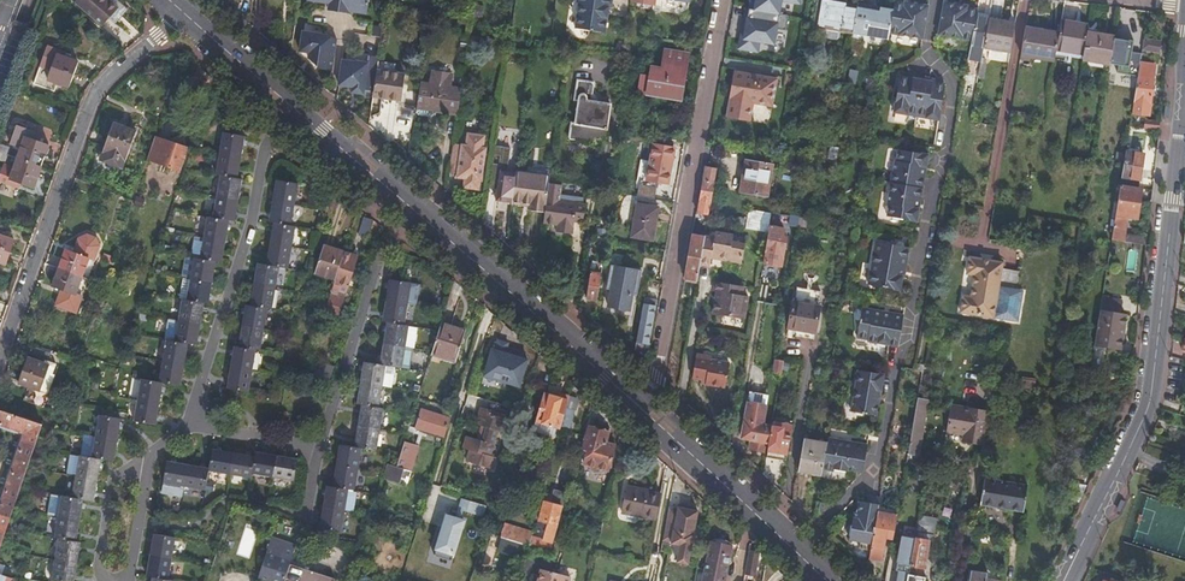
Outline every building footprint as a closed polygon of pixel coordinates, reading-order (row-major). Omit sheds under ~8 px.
[(101,26),(117,8),(109,0),(75,0),(74,2),(101,26)] [(328,10),(332,10),(345,12),(349,13),(349,11),(367,14),(369,0),(313,0),(329,3),(328,10)] [(577,3),(581,4),(577,30),(607,34),(612,0),(577,0),(577,3)] [(653,9),(659,10),(659,12),(678,15),(687,10),(688,3),(689,3),(689,0),(655,0),(653,9)] [(739,48),(758,52),(760,42),(774,44),(777,29),(786,31),(789,16),(779,14),(782,1),(800,4),(800,0),(751,0),(749,9),(747,24),(743,23),(739,48)] [(858,7),(847,5),(848,2),(840,0),(820,0),(816,26),(817,26),(816,33),(818,36),(837,39),(840,37),(841,31),(853,33),(857,9),(858,7)] [(904,7),(895,5),(893,11),(889,36),(922,42),(928,8),(912,6),(911,8),(904,7)] [(976,17),(977,14),(967,13),(958,11),(957,8),(944,5),(939,39),(971,45),(971,44),(976,17)] [(881,13),(857,9),(853,33),(865,35),(864,43),(887,48),(889,36),(893,11),(881,9),(881,13)] [(989,20),(976,17),(971,44),(971,45),(969,59),(982,62),(982,58),(984,48),(989,20)] [(1016,24),(989,20),(984,48),(1011,52),(1016,24)] [(1062,21),(1060,35),(1057,51),(1085,57),(1089,34),(1091,26),(1082,25),(1075,23),(1062,21)] [(1060,35),(1026,29),(1021,56),(1055,62),(1057,51),(1060,35)] [(319,67),(331,69),(336,37),(327,36),(327,34),(301,30),(298,49),(308,51),(307,56),(319,67)] [(1089,34),(1085,57),(1085,60),(1111,65),(1116,38),(1089,34)] [(1139,77),(1141,64),(1143,54),(1133,53),(1135,41),(1116,38),(1111,65),(1120,66),(1119,74),(1139,77)] [(1145,41),(1143,51),(1161,54),(1162,44),(1145,41)] [(34,84),(56,92),(59,84),(71,88),(80,64),(57,55),(59,51),(48,47),(34,84)] [(639,90),(679,98),(687,55),(668,51),(664,70),(654,68),(653,75),(641,73),(639,90)] [(342,59),(338,84),(351,86),(351,91),(364,93),(364,89),(374,91),(377,70),(379,57),(369,55),(367,62),(355,60),(355,61),(342,59)] [(1158,67),(1141,64),(1139,77),(1133,114),(1150,117),(1158,67)] [(374,91),(373,96),(402,101),(406,74),(377,70),(374,91)] [(772,87),(773,78),(734,71),(729,99),(730,99),(727,117),(749,121),(753,103),(772,106),(775,88),(772,87)] [(568,140),(593,144),(594,139),(604,140),(609,103),(596,102),(596,101),(593,95),(591,95),(593,83),(577,81),(574,98),(578,99),(575,123),(571,123),(568,140)] [(909,85),(909,83),(900,81),(894,115),(939,122),(945,88),(936,87),(936,89),(932,88),(933,83),(915,81),(914,86),(909,85)] [(422,82),(418,108),(460,115),(463,89),(422,82)] [(1162,124),(1147,123),(1146,132),(1161,133),(1162,124)] [(116,166),(124,168),(136,131),(113,124),(100,161),(108,163),(109,166),(114,168),(116,166)] [(23,149),(19,159),(43,167),(50,145),(41,142),(35,140),(38,133),(29,130),(18,126),(12,145),(23,149)] [(134,422),(155,426),(163,384),(179,386),(187,344),(195,345),(203,304),(207,304),(214,262),(221,263),(228,221),(234,222),(240,181),(235,180),(243,137),(221,133),(214,177),(219,177),(212,219),(207,218),(200,260),(193,259),(186,301),(181,300),(174,341),(165,340),(157,382),(141,380),(134,422)] [(455,144),(451,173),(460,175),(460,178),(467,179),(466,188),(469,188),(476,135),(470,134),(469,145),(455,144)] [(476,135),(469,188),(482,190),(483,180),(484,180),(488,148),(485,148),(487,136),(476,135)] [(189,148),(155,137),(148,160),(181,171),(189,148)] [(646,179),(667,182),(674,147),(653,143),(646,179)] [(9,155),(11,148),(0,144),(0,152),(9,155)] [(6,163),(9,155),(0,152),(0,161),(6,163)] [(1145,157),(1127,154),(1123,179),(1141,181),(1145,157)] [(924,172),(926,172),(928,160),(899,155),(897,165),(895,165),(887,205),(890,206),(888,216),(917,222),(920,208),(918,208),(920,199),(922,199),(924,182),(923,182),(924,172)] [(19,159),(16,168),(6,165),(4,169),(0,180),(0,181),(17,187),(18,183),(35,189),(43,167),(19,159)] [(799,163),(781,160),(780,169),(797,173),(799,163)] [(741,193),(767,198),(773,166),(748,161),(748,167),(745,167),(741,193)] [(717,169),(705,167),(701,166),(699,175),(703,176),(697,212),(709,214),(717,169)] [(516,170),(511,201),(528,204),(527,209),(544,211),(546,194),(549,175),(516,170)] [(226,389),(247,392),(254,350),(258,350),(264,308),(270,309),(277,267),(286,268),(289,247),(299,248),(302,228),(292,226),(288,225),(296,183),(275,179),(268,222),(270,223),(264,265),(255,263),(249,306),(243,305),(237,347),(232,346),(226,389)] [(1138,220),(1143,190),(1121,186),(1112,242),(1147,247),(1148,240),(1126,236),(1129,219),(1138,220)] [(544,211),(542,224),(557,226),(556,234),(572,236),(573,222),(582,223),(585,205),(559,202),(559,196),(546,194),(544,211)] [(559,196),(559,202),(582,205),(583,199),(559,196)] [(631,235),(653,239),(660,205),(638,201),(631,235)] [(750,211),(746,229),(769,233),(771,219),(772,215),(750,211)] [(696,217),(708,220),(709,214),(697,212),(696,217)] [(358,235),(368,238),(373,220),(364,218),(358,235)] [(771,219),(769,233),(763,264),(781,268),(786,237),(783,236),(784,231),(775,229),(776,220),(771,219)] [(700,266),(705,236),(689,233),(681,278),(697,281),(700,266)] [(714,237),(705,236),(700,266),(710,268),(711,259),(740,265),(744,247),(733,244),(734,237),(715,233),(714,237)] [(67,250),(60,268),(88,279),(94,261),(99,246),(96,237),(87,234),(79,239),(76,249),(74,253),(71,252),(67,250)] [(7,265),(16,241),(0,235),(0,263),(7,265)] [(904,264),(908,264),(910,248),(877,242),(869,285),(900,291),(902,276),(904,264)] [(336,279),(344,252),(324,246),(315,272),(336,279)] [(353,255),(344,252),(336,279),(334,283),(330,295),(325,311),(338,316),(346,293),(338,290),(340,285),(347,287),(357,253),(354,252),(353,255)] [(1001,262),(985,259),(970,256),(967,273),(975,274),(971,296),(964,295),(961,312),(976,314),(1017,321),(1022,290),(997,286),(1001,262)] [(586,298),(596,299),(602,262),(599,261),(597,272),(590,271),(586,298)] [(632,292),(637,293),(641,269),(610,263),(606,288),(611,289),(608,305),(629,309),(632,292)] [(88,279),(60,268),(52,288),(63,292),(62,295),(60,295),(56,306),(76,314),(82,298),(89,279),(88,279)] [(318,528),(340,532),(349,490),(353,491),(361,450),(375,453),(383,411),(378,410),(383,387),(392,389),(396,369),(408,371),(412,350),(414,350),(419,330),(402,326),(407,304),(416,306),(420,286),(411,284),(388,279),(380,321),(387,323),(378,365),(364,362),(356,405),(362,407),(354,448),(339,445),(331,486),(327,485),(318,528)] [(712,313),(744,319),(748,297),(743,296),(744,288),(715,283),(714,291),(717,291),(712,313)] [(1104,293),(1096,339),(1122,344),(1128,310),(1122,309),(1124,296),(1104,293)] [(646,296),(636,348),(646,350),(646,347),(650,347),(651,342),(649,342),(656,305),(650,304),(651,297),(646,296)] [(659,299),(651,297),(650,304),(656,305),(658,306),(659,299)] [(788,328),(815,332),(820,306),(792,302),(788,328)] [(883,315),(883,313),(861,309),(857,336),(868,338),(867,341),(897,346),(902,316),(889,313),(889,316),(883,315)] [(466,331),(441,323),(432,354),(457,361),(466,331)] [(484,374),(520,385),(527,360),(523,359),(524,355),(515,353),(516,350),(507,348),(508,344),(498,340),(494,350),(492,350),(484,374)] [(36,346),(33,356),(48,361),(49,362),(52,352),(36,346)] [(695,351),(691,374),(702,377),(702,380),(724,385),(729,361),(706,356),(707,353),(695,351)] [(48,361),(47,365),(29,358),(19,383),(30,387),(25,401),(44,408),(56,376),(54,375),(57,365),(49,362),(48,361)] [(783,361),(774,360),(772,372),(781,374),(783,361)] [(877,391),(879,391),(882,375),(857,371),(850,412),(875,416),(877,400),(875,400),(877,391)] [(566,406),(569,394),(560,392),(558,396),(555,395),(544,393),(532,431),(555,437),(557,427),(559,427),(566,406)] [(766,442),(768,442),(771,425),(763,424),(767,401),(748,397),(741,437),(751,439),(749,448),(764,451),(766,442)] [(928,399),(917,397),(907,453),(918,455),(928,399)] [(986,410),(976,409),(952,405),(948,430),(964,432),(963,440),(971,441),(981,442),(986,410)] [(574,408),(566,406),(559,427),(568,429),(574,408)] [(0,410),(0,424),(4,426),(2,429),(16,434),(17,431),(25,433),(2,500),(0,499),(0,550),(3,540),(43,426),(0,410)] [(443,439),(449,419),(442,417),(421,410),(415,430),(427,434),(443,439)] [(488,416),(479,413),(474,429),(481,431),(476,445),(473,444),(469,456),(467,456),(464,467),(490,475),(493,463),(487,461),(495,436),(501,437),(504,426),(486,420),(488,416)] [(102,417),(99,416),(95,436),(84,434),(79,456),(70,455),(66,474),(76,476),(72,497),(51,493),(47,514),(57,516),(53,537),(59,538),(55,557),(51,579),(60,580),(73,580),(81,542),(75,541),(83,499),(93,501),(101,459),(114,461),(121,420),(102,417)] [(791,426),(772,423),(766,457),(786,460),(791,426)] [(582,449),(586,451),(583,464),(607,472),(614,444),(605,442),(607,432),(589,427),(582,449)] [(828,433),(806,429),(799,465),(811,467),(810,470),(821,472),(821,470),(827,438),(828,433)] [(415,448),(404,445),(397,471),(386,468),(385,472),(390,473),(387,482),(399,486),(400,481),(404,482),(406,479),(408,480),(421,438),(425,439),(427,434),(415,430),(413,436),(418,437),(415,448)] [(845,441),(827,438),(821,470),(833,471),(833,468),(845,470),(846,468),(861,471),(866,444),(850,441),(850,444),(845,443),(845,441)] [(467,456),(469,456),(473,444),(464,441),(461,454),(467,456)] [(161,483),(201,490),(205,472),(248,479),(249,474),(292,481),(296,461),(253,453),(252,457),(209,450),(206,468),(165,462),(161,483)] [(1000,506),(1004,481),(986,478),(981,503),(1000,506)] [(876,518),(882,482),(875,481),(872,496),(868,496),(867,502),(858,501),(856,512),(855,520),(852,519),(849,539),(860,542),(859,548),(870,550),(876,518)] [(1027,484),(1004,481),(1000,506),(1023,510),(1027,484)] [(656,519),(661,494),(626,488),(621,511),(643,515),(643,517),(656,519)] [(550,551),(560,517),(561,505),(544,500),(539,518),(548,520),(541,539),(528,535),(525,544),(550,551)] [(816,501),(814,513),(821,514),(823,502),(816,501)] [(679,507),(670,505),(665,529),(663,538),(663,539),(681,543),(677,560),(689,562),(699,509),(690,507),(690,504),(680,502),(679,507)] [(460,517),(464,506),(460,505),(454,525),(458,526),(460,517)] [(460,517),(477,522),(480,511),(464,506),(460,517)] [(919,513),(910,565),(916,567),(916,566),(922,567),(927,540),(935,532),(938,516),(919,513)] [(895,522),(876,518),(870,550),(867,563),(880,566),(884,543),(891,544),(895,522)] [(444,521),(432,562),(449,567),(461,527),(458,526),(454,525),(444,521)] [(502,521),(497,536),(523,543),(525,544),(528,535),(530,529),(502,521)] [(174,540),(151,536),(144,578),(150,578),(149,580),(167,580),(174,540)] [(732,544),(731,544),(731,543),(730,543),(730,542),(729,542),(728,541),(727,541),(727,540),(726,540),(725,540),(724,539),(723,539),(722,539),(721,539),(720,539),(719,539),(718,539),(717,539),(716,539),(715,539),(714,539),(713,539),(713,540),(712,540),(711,540),(703,580),(724,580),(732,544)] [(270,541),(257,580),(262,580),(283,580),(288,567),(294,549),(270,541)] [(759,551),(749,549),(746,568),(756,569),(759,551)] [(558,557),(554,572),(558,573),(562,559),(558,557)] [(908,573),(907,580),(924,580),(925,576),(914,575),(916,567),(910,565),(908,573)] [(288,567),(283,580),(332,580),(288,567)] [(554,572),(541,568),(538,580),(568,580),(570,576),(558,573),(554,572)] [(968,571),(966,580),(991,580),(986,580),(987,574),(968,571)] [(897,580),(907,580),(908,573),(898,572),(897,580)]
